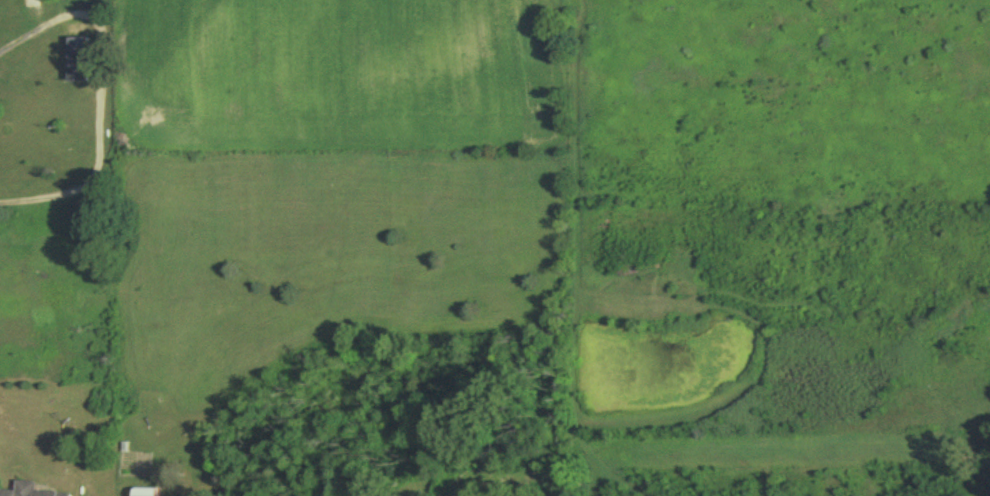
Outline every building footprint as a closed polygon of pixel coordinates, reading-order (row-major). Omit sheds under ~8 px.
[(65,87),(86,87),(86,42),(65,42),(65,87)] [(33,495),(33,486),(13,485),(13,495),(0,494),(0,495),(53,495),(33,495)]
